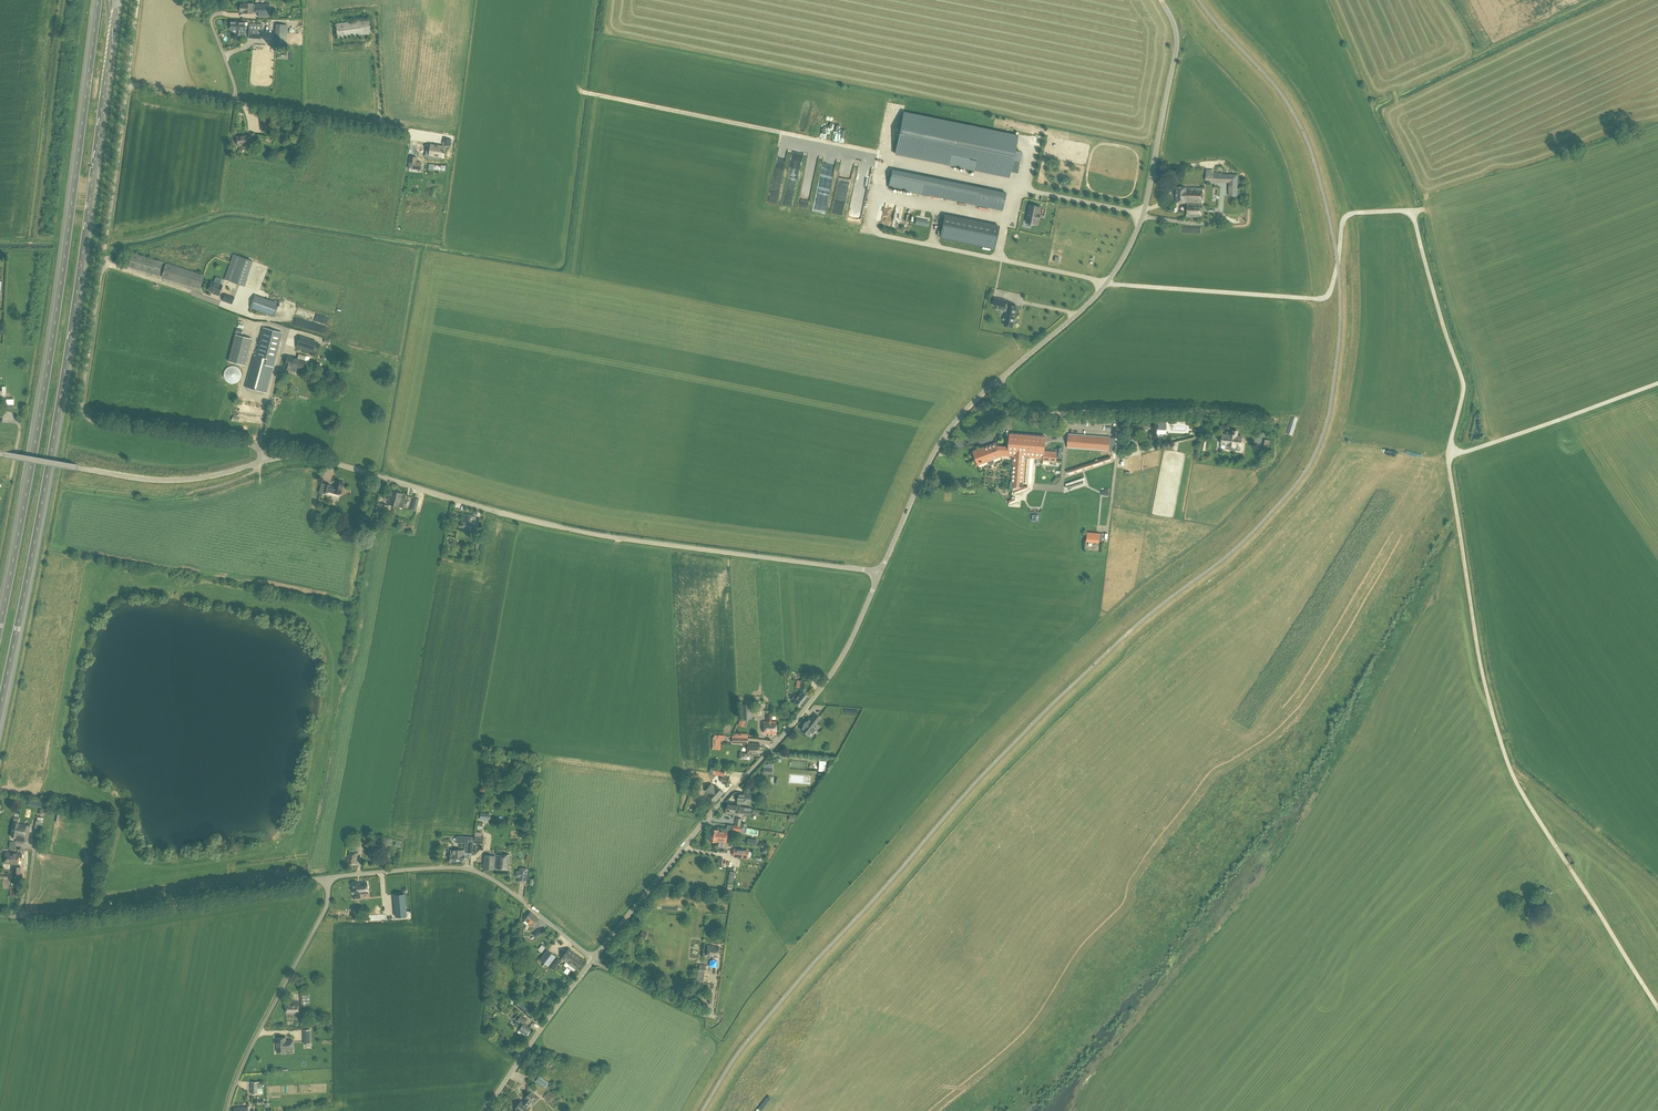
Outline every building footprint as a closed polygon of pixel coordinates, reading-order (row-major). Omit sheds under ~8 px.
[(239,12),(243,12),(243,13),(253,14),(253,3),(244,3),(244,5),(240,5),(239,12)] [(256,4),(256,12),(259,12),(259,17),(270,16),(270,4),(256,4)] [(349,26),(338,27),(339,35),(366,32),(365,25),(371,24),(371,18),(348,21),(349,26)] [(230,29),(245,30),(245,22),(231,21),(230,29)] [(289,33),(289,23),(281,23),(281,32),(289,33)] [(249,38),(262,39),(262,29),(249,28),(249,38)] [(1015,151),(1018,136),(904,112),(896,154),(967,168),(967,171),(974,172),(974,170),(985,172),(1009,177),(1011,171),(1017,172),(1021,152),(1015,151)] [(237,136),(237,145),(250,144),(249,143),(252,143),(255,143),(255,133),(251,134),(251,137),(249,137),(249,135),(237,136)] [(442,156),(443,156),(444,152),(445,152),(445,151),(444,151),(445,147),(431,145),(430,150),(430,155),(442,156)] [(420,170),(421,162),(416,162),(417,157),(409,156),(408,169),(415,169),(420,170)] [(1002,210),(1006,193),(892,170),(889,187),(1002,210)] [(846,183),(852,182),(850,173),(844,174),(844,173),(840,174),(841,182),(846,181),(846,183)] [(1205,182),(1213,182),(1214,174),(1206,173),(1205,182)] [(1230,174),(1214,174),(1213,182),(1229,183),(1230,174)] [(1176,202),(1187,203),(1187,217),(1201,217),(1202,188),(1177,187),(1176,202)] [(1040,208),(1030,206),(1028,213),(1030,213),(1028,222),(1031,223),(1032,223),(1037,224),(1038,218),(1039,219),(1040,215),(1039,215),(1040,208)] [(999,226),(945,215),(940,237),(995,248),(999,226)] [(251,258),(232,253),(225,278),(244,283),(251,258)] [(208,290),(220,294),(223,285),(212,281),(208,290)] [(222,301),(232,304),(235,297),(225,293),(222,301)] [(251,308),(274,317),(279,304),(256,295),(251,308)] [(1008,304),(1004,325),(1012,327),(1016,306),(1008,304)] [(245,387),(266,393),(278,347),(279,348),(283,333),(263,327),(255,355),(253,355),(245,387)] [(229,362),(246,366),(253,339),(236,335),(229,362)] [(317,343),(300,337),(296,347),(313,353),(317,343)] [(286,364),(285,368),(296,372),(297,367),(303,368),(305,361),(288,356),(286,364)] [(224,375),(224,378),(226,380),(228,382),(232,383),(235,383),(236,383),(239,381),(240,379),(241,377),(241,374),(241,371),(239,369),(238,367),(236,366),(233,366),(231,366),(228,367),(226,369),(224,372),(224,375)] [(1222,439),(1223,439),(1222,444),(1241,446),(1243,436),(1237,435),(1237,431),(1232,430),(1232,436),(1228,435),(1222,434),(1222,439)] [(1011,482),(1023,483),(1025,456),(1043,458),(1043,460),(1056,461),(1057,452),(1044,451),(1045,436),(1010,434),(1009,447),(996,446),(995,443),(973,451),(978,465),(1000,457),(1000,455),(1013,456),(1011,482)] [(1067,447),(1109,450),(1110,438),(1068,435),(1067,447)] [(1107,461),(1109,461),(1109,462),(1111,461),(1110,460),(1111,460),(1110,456),(1067,470),(1068,474),(1069,474),(1070,475),(1074,473),(1074,472),(1077,471),(1077,472),(1082,471),(1082,469),(1094,465),(1094,467),(1102,464),(1101,463),(1106,461),(1106,463),(1108,462),(1107,461)] [(1067,490),(1072,489),(1071,487),(1080,484),(1080,486),(1085,484),(1082,478),(1065,483),(1066,486),(1067,489),(1067,490)] [(319,493),(332,496),(332,499),(339,501),(344,483),(336,481),(334,487),(330,486),(330,485),(325,483),(325,484),(322,483),(319,493)] [(394,505),(397,492),(391,491),(389,498),(388,498),(387,499),(388,500),(389,500),(388,504),(394,505)] [(406,497),(403,496),(403,494),(397,492),(394,505),(403,508),(406,497)] [(414,498),(411,509),(417,510),(420,499),(414,498)] [(377,514),(382,514),(383,511),(388,512),(389,506),(379,503),(377,514)] [(461,526),(476,530),(477,525),(474,525),(476,517),(465,514),(463,522),(462,522),(461,526)] [(1086,541),(1089,541),(1088,543),(1092,543),(1092,542),(1098,542),(1099,541),(1102,541),(1103,534),(1087,532),(1086,541)] [(801,680),(800,685),(799,689),(808,690),(809,681),(801,680)] [(794,701),(801,707),(809,697),(802,691),(794,701)] [(741,698),(742,719),(751,719),(751,705),(745,705),(745,698),(741,698)] [(801,730),(808,736),(817,724),(816,724),(820,718),(815,714),(812,719),(810,718),(801,730)] [(763,733),(776,733),(776,721),(771,721),(771,718),(770,718),(770,715),(767,715),(767,721),(763,721),(763,733)] [(739,759),(747,759),(747,755),(759,755),(760,743),(747,743),(747,753),(739,753),(739,759)] [(707,794),(715,801),(723,793),(715,786),(707,794)] [(745,799),(746,794),(738,793),(737,801),(737,803),(726,802),(726,808),(739,809),(740,802),(745,802),(745,801),(746,801),(746,799),(745,799)] [(10,837),(15,837),(15,836),(24,837),(26,825),(18,823),(13,822),(10,837)] [(709,834),(726,837),(727,831),(718,830),(718,829),(710,828),(709,834)] [(475,842),(484,842),(484,837),(482,837),(482,832),(475,832),(475,842)] [(726,837),(709,834),(709,840),(716,842),(716,841),(726,843),(726,837)] [(450,860),(464,860),(464,853),(467,852),(467,853),(472,853),(473,838),(473,837),(457,836),(457,842),(468,843),(468,845),(465,845),(465,849),(452,849),(452,850),(451,850),(451,854),(450,854),(450,860)] [(733,858),(748,860),(749,851),(734,849),(733,858)] [(4,864),(18,865),(18,858),(22,858),(22,854),(19,854),(19,853),(5,852),(5,854),(4,864)] [(347,863),(357,864),(358,853),(348,852),(347,863)] [(510,855),(497,855),(496,869),(509,869),(510,855)] [(483,869),(494,870),(495,856),(484,856),(483,869)] [(11,877),(20,878),(21,867),(12,866),(11,877)] [(528,869),(520,868),(518,882),(520,883),(520,882),(523,882),(523,883),(526,883),(528,869)] [(353,883),(354,894),(359,894),(368,893),(367,883),(358,883),(353,883)] [(9,896),(11,896),(11,897),(18,898),(19,889),(13,888),(14,885),(11,885),(11,888),(9,896)] [(394,895),(396,917),(407,916),(405,894),(394,895)] [(525,919),(533,926),(537,927),(540,924),(537,921),(539,919),(530,912),(525,919)] [(713,959),(713,957),(718,957),(719,947),(713,946),(713,945),(708,945),(706,956),(712,957),(712,959),(709,959),(708,964),(714,965),(715,959),(713,959)] [(540,960),(553,970),(561,960),(547,950),(540,960)] [(562,958),(570,964),(568,967),(574,971),(576,969),(582,960),(569,950),(562,958)] [(286,1002),(286,1014),(299,1014),(299,1002),(286,1002)] [(526,1013),(532,1017),(534,1013),(528,1009),(526,1013)] [(515,1026),(519,1028),(518,1029),(525,1035),(530,1028),(523,1023),(526,1019),(521,1016),(517,1021),(518,1022),(515,1026)] [(293,1048),(293,1041),(288,1041),(286,1041),(286,1037),(276,1037),(277,1052),(286,1052),(286,1048),(293,1048)] [(548,1084),(539,1076),(535,1082),(544,1089),(548,1084)] [(530,1107),(527,1106),(530,1103),(532,1104),(537,1099),(530,1093),(525,1098),(527,1099),(524,1103),(520,1101),(519,1103),(518,1104),(517,1106),(517,1107),(515,1108),(516,1109),(515,1110),(527,1110),(530,1107)]
